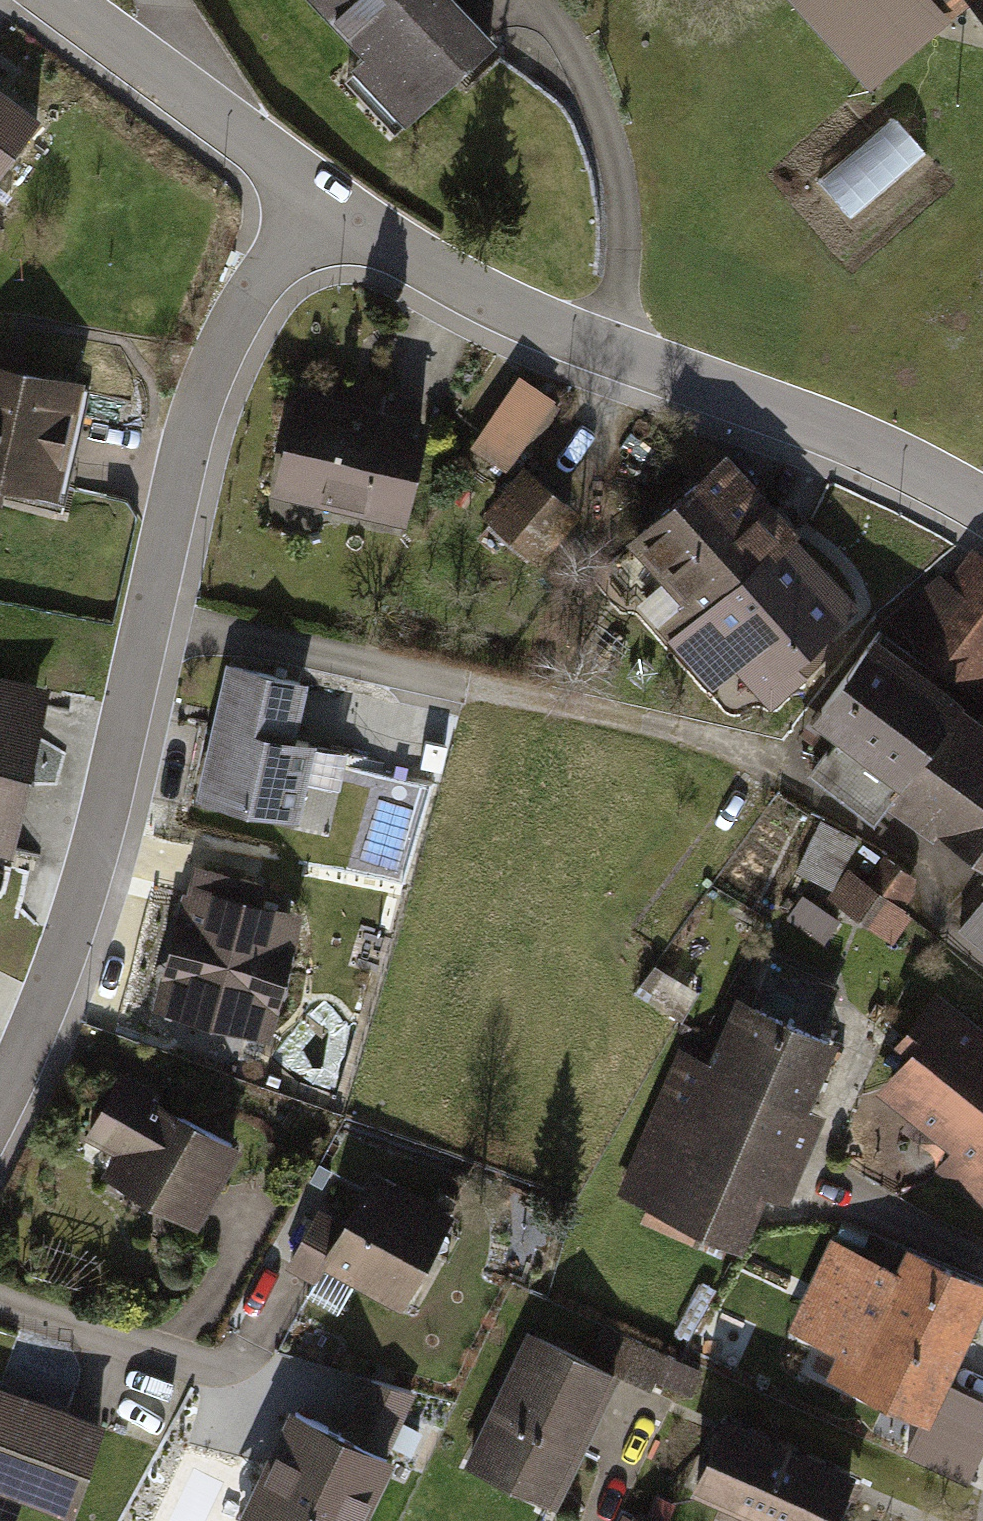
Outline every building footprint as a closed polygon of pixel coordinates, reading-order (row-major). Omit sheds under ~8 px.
[(361,59),(344,76),(396,129),(496,31),(465,0),(303,0),(361,59)] [(876,102),(952,36),(921,0),(787,0),(876,102)] [(943,19),(965,0),(926,0),(943,19)] [(35,121),(0,95),(0,166),(35,121)] [(0,366),(0,498),(52,509),(79,382),(0,366)] [(546,401),(508,377),(461,448),(499,473),(546,401)] [(423,420),(293,391),(269,498),(400,526),(423,420)] [(720,460),(621,546),(655,585),(629,607),(704,692),(728,671),(752,698),(852,610),(720,460)] [(570,509),(515,464),(472,517),(528,562),(570,509)] [(963,548),(939,582),(929,575),(866,626),(964,696),(982,670),(982,563),(963,548)] [(971,721),(867,639),(801,723),(827,740),(800,775),(864,825),(883,802),(967,867),(935,916),(982,955),(982,704),(971,721)] [(306,678),(224,659),(192,797),(296,821),(314,743),(292,738),(306,678)] [(0,677),(0,852),(4,853),(38,685),(0,677)] [(254,884),(184,865),(146,1006),(260,1036),(292,916),(249,904),(254,884)] [(925,990),(879,1048),(896,1061),(870,1093),(946,1153),(932,1171),(979,1208),(982,1203),(982,1035),(925,990)] [(833,1043),(729,998),(700,1063),(671,1051),(607,1196),(733,1250),(757,1196),(779,1206),(818,1115),(804,1109),(833,1043)] [(236,1149),(109,1076),(73,1138),(107,1157),(94,1179),(187,1234),(236,1149)] [(338,1225),(309,1209),(276,1270),(307,1287),(316,1272),(391,1312),(442,1218),(365,1176),(338,1225)] [(982,1313),(982,1284),(906,1248),(896,1270),(825,1237),(780,1331),(833,1356),(821,1382),(927,1431),(982,1313)] [(609,1379),(518,1336),(454,1469),(546,1512),(609,1379)] [(357,1374),(330,1434),(278,1411),(228,1520),(359,1520),(385,1463),(374,1458),(403,1395),(357,1374)] [(104,1425),(0,1389),(0,1495),(70,1520),(104,1425)] [(722,1416),(688,1492),(754,1520),(836,1520),(856,1476),(722,1416)]
